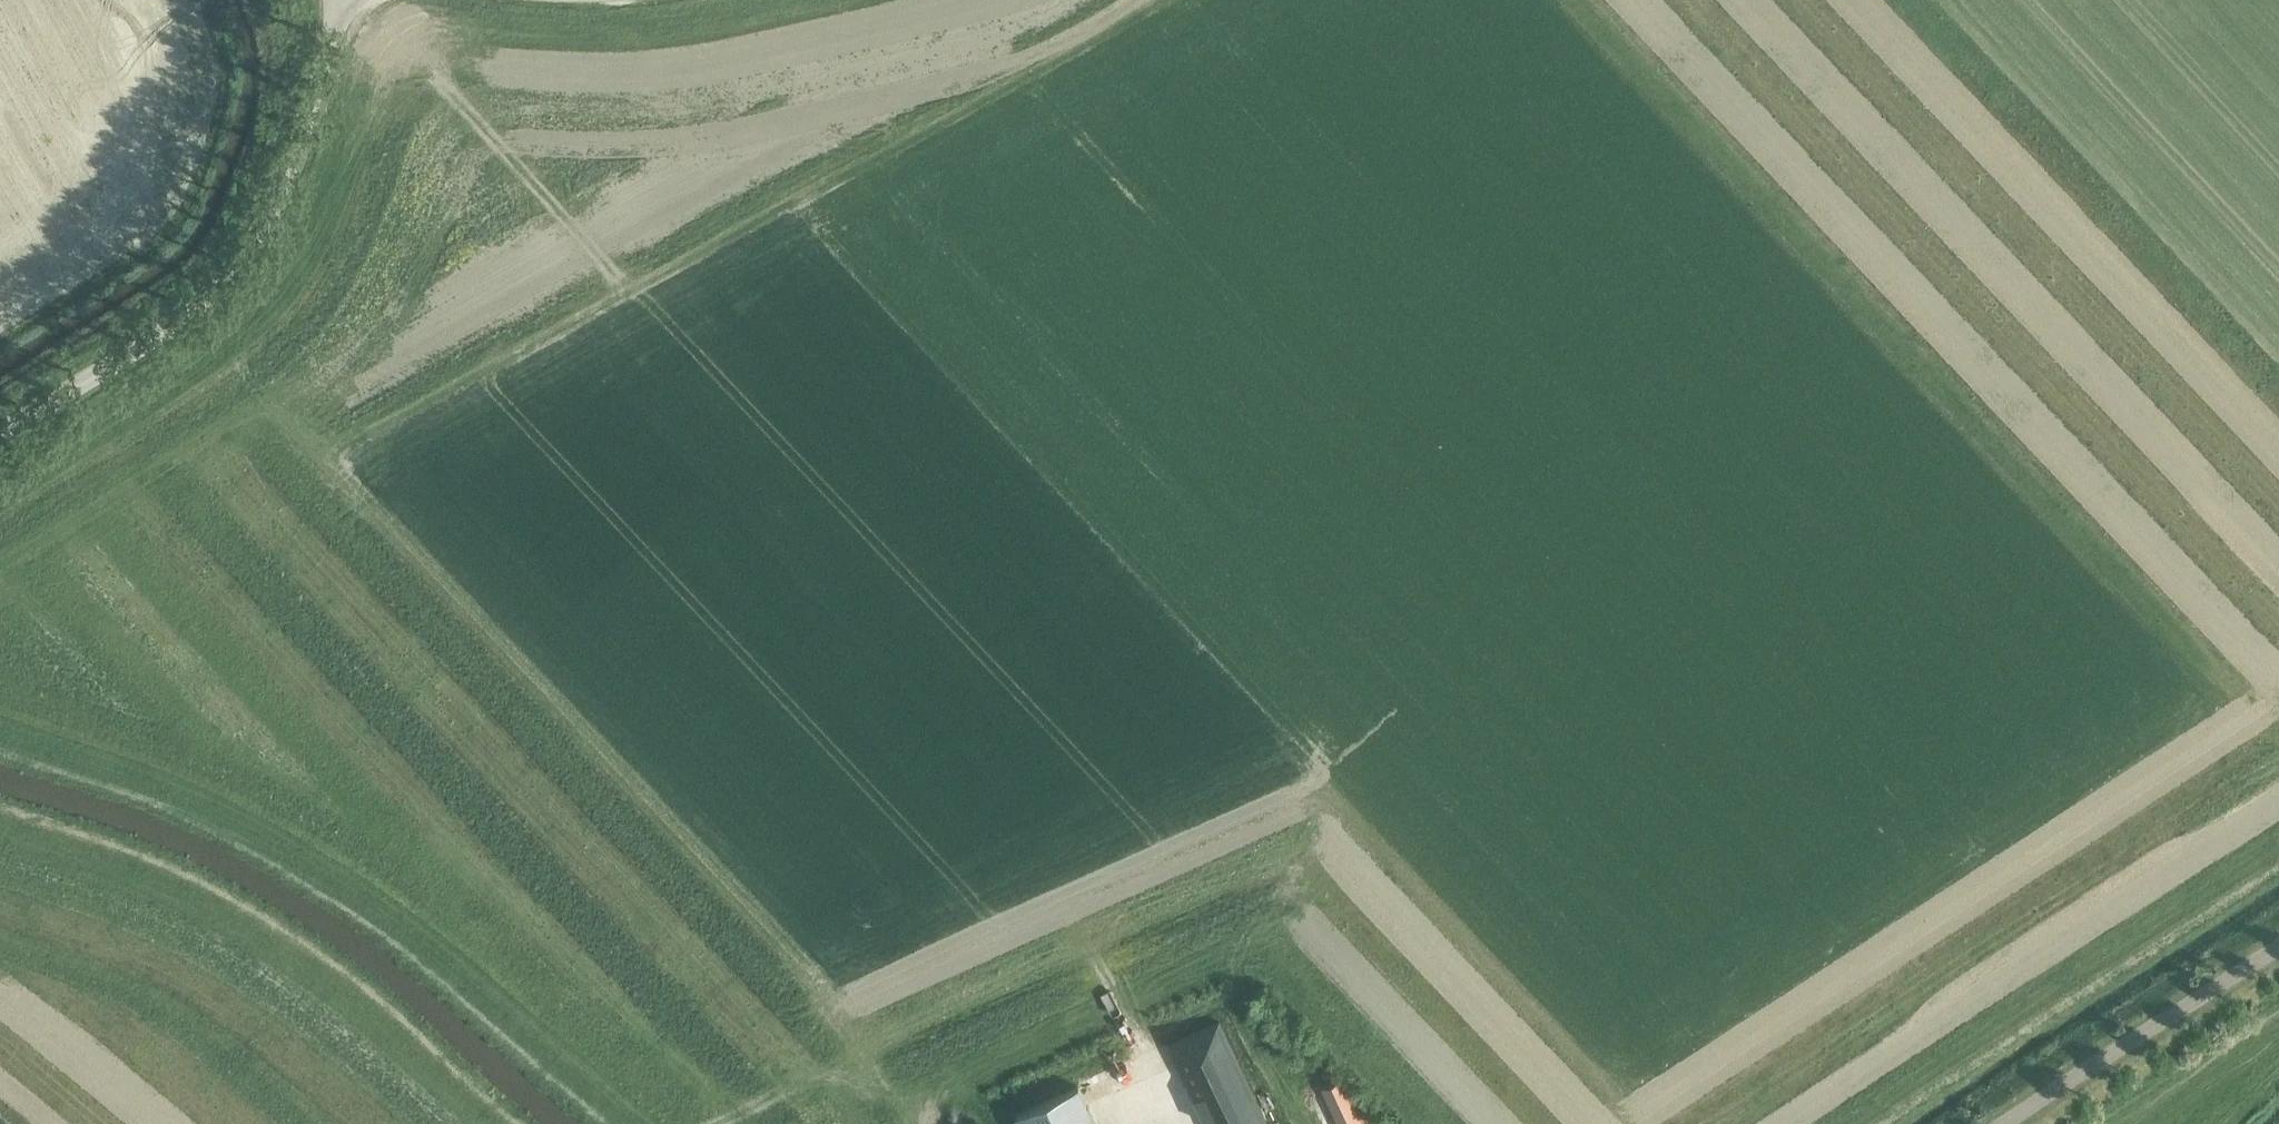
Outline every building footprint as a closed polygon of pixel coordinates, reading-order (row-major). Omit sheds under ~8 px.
[(1217,1022),(1167,1044),(1205,1123),(1264,1123),(1217,1022)] [(1340,1078),(1321,1087),(1339,1123),(1361,1123),(1340,1078)] [(1014,1113),(1019,1123),(1095,1123),(1076,1085),(1014,1113)]
